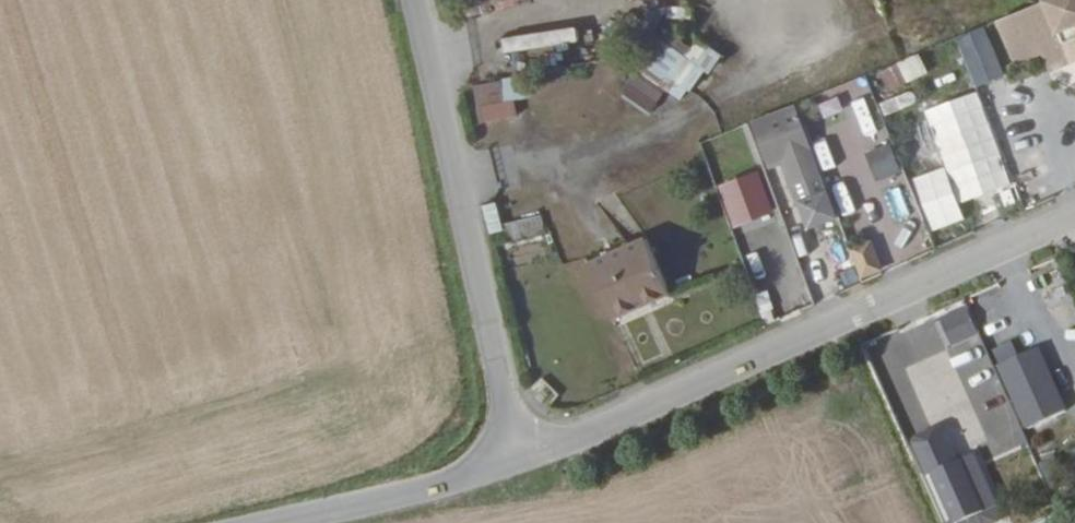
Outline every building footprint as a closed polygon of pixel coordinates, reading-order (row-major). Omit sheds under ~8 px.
[(478,14),(526,6),(525,0),(476,0),(478,14)] [(990,12),(1002,43),(1056,21),(1048,0),(1020,0),(990,12)] [(956,36),(971,88),(1000,80),(985,28),(956,36)] [(664,92),(684,105),(716,54),(695,41),(690,48),(662,30),(620,96),(649,115),(664,92)] [(498,51),(574,46),(573,32),(497,37),(498,51)] [(887,93),(925,74),(915,55),(877,73),(887,93)] [(469,86),(476,125),(514,118),(508,79),(469,86)] [(879,102),(883,115),(915,107),(911,93),(879,102)] [(924,110),(956,205),(1009,187),(977,93),(924,110)] [(724,129),(733,154),(769,140),(759,115),(724,129)] [(823,169),(834,166),(824,135),(814,139),(823,169)] [(769,140),(733,154),(735,159),(771,145),(769,140)] [(873,182),(897,176),(890,146),(866,152),(873,182)] [(910,180),(929,234),(962,222),(943,169),(910,180)] [(713,187),(730,231),(773,215),(757,171),(713,187)] [(511,222),(515,239),(544,233),(540,216),(511,222)] [(846,248),(859,282),(881,274),(869,240),(846,248)] [(651,294),(628,241),(570,266),(594,320),(651,294)] [(965,300),(944,310),(951,324),(971,314),(965,300)] [(991,353),(1003,350),(993,317),(981,320),(991,353)] [(1037,344),(993,362),(1019,428),(1063,411),(1037,344)] [(955,355),(991,455),(1005,450),(997,427),(1007,423),(996,393),(992,394),(975,347),(955,355)] [(967,454),(964,457),(950,425),(944,422),(920,433),(919,438),(933,469),(936,468),(960,522),(964,522),(969,521),(969,522),(980,522),(990,518),(985,508),(989,505),(967,454)] [(980,447),(967,454),(989,505),(985,508),(990,518),(1004,511),(1009,499),(980,447)]
